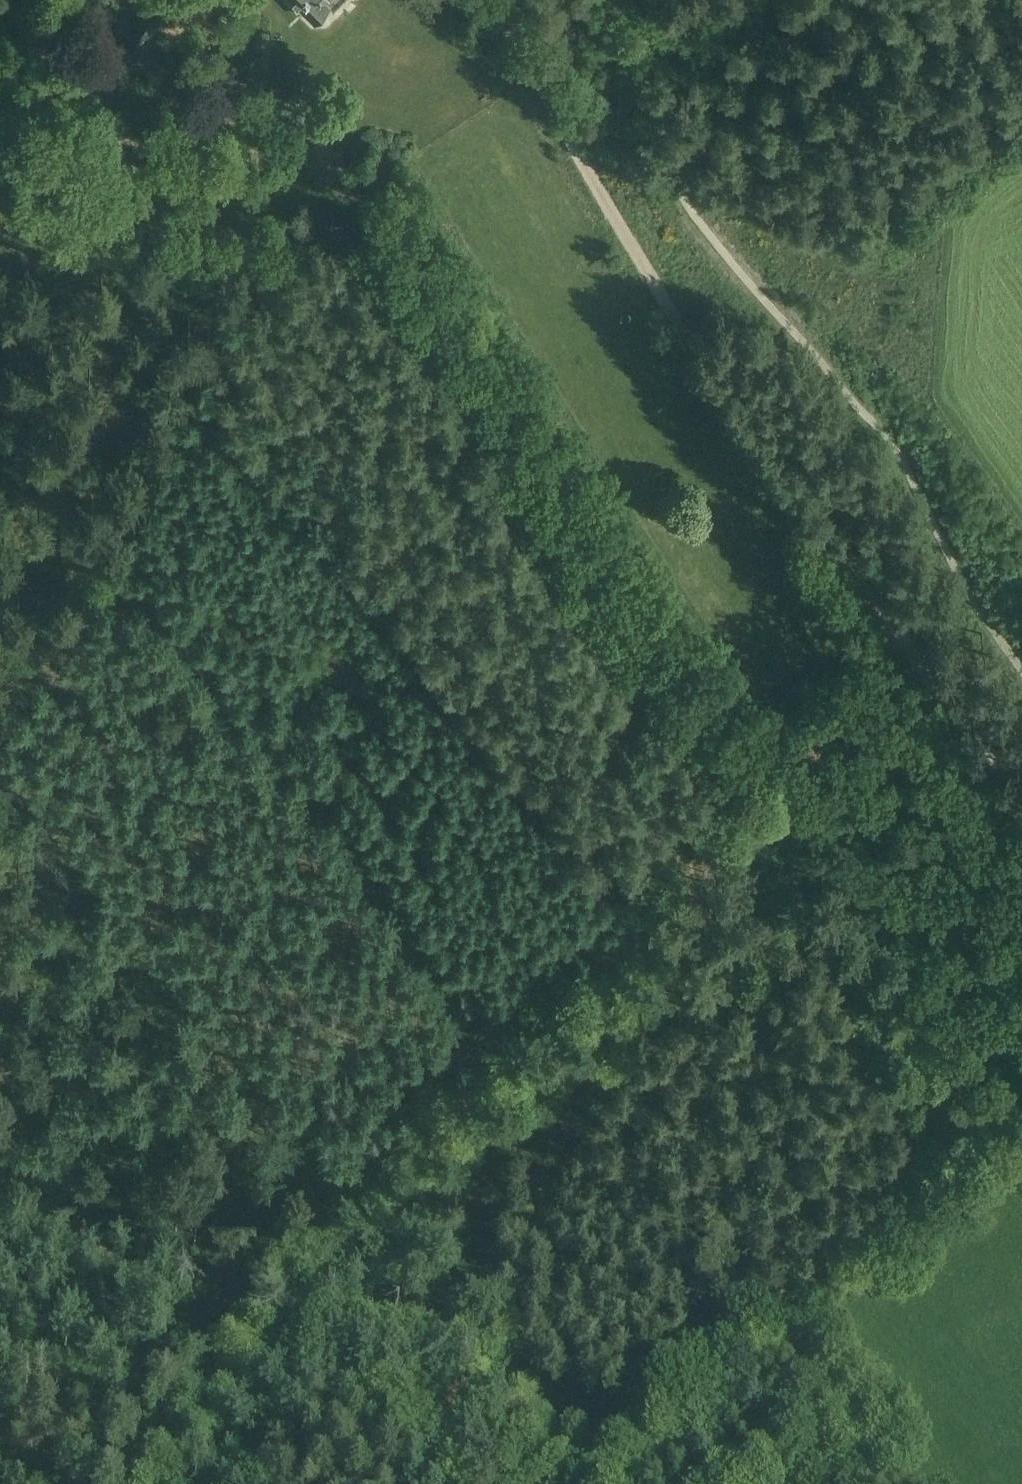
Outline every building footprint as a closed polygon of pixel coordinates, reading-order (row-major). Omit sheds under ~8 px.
[(316,19),(319,16),(323,17),(327,15),(328,11),(327,7),(329,4),(334,9),(342,0),(296,0),(316,19)] [(142,50),(158,24),(139,13),(124,39),(142,50)]
